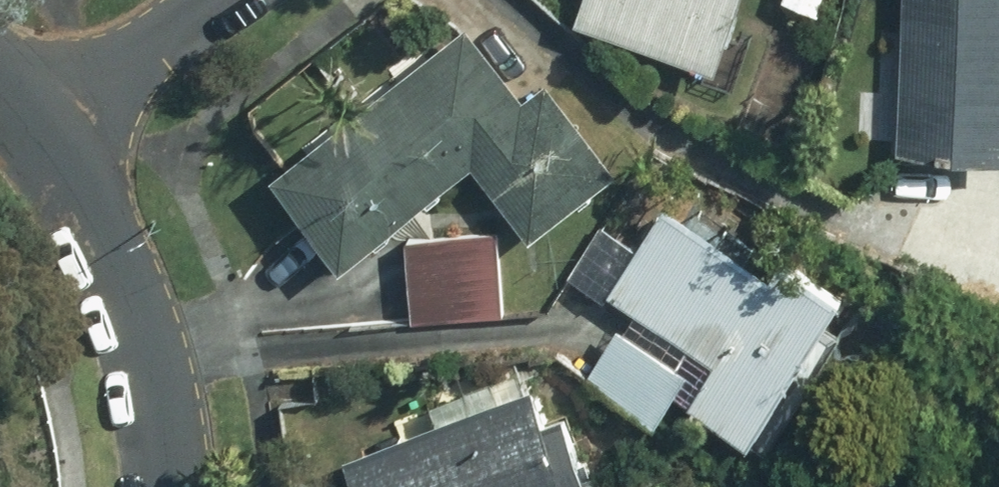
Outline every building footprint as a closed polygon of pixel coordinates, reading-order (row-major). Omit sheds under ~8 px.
[(575,28),(724,81),(753,0),(585,0),(575,28)] [(831,16),(837,0),(785,0),(831,16)] [(910,159),(998,161),(998,0),(914,0),(910,159)] [(525,96),(471,32),(284,190),(348,265),(476,157),(541,233),(619,167),(545,80),(525,96)] [(676,212),(651,251),(605,221),(572,271),(725,372),(706,401),(760,437),(848,305),(778,258),(768,273),(676,212)] [(509,308),(497,227),(413,239),(425,320),(509,308)] [(686,378),(621,327),(585,372),(651,424),(686,378)] [(532,383),(344,459),(355,486),(598,486),(571,419),(550,428),(532,383)]
